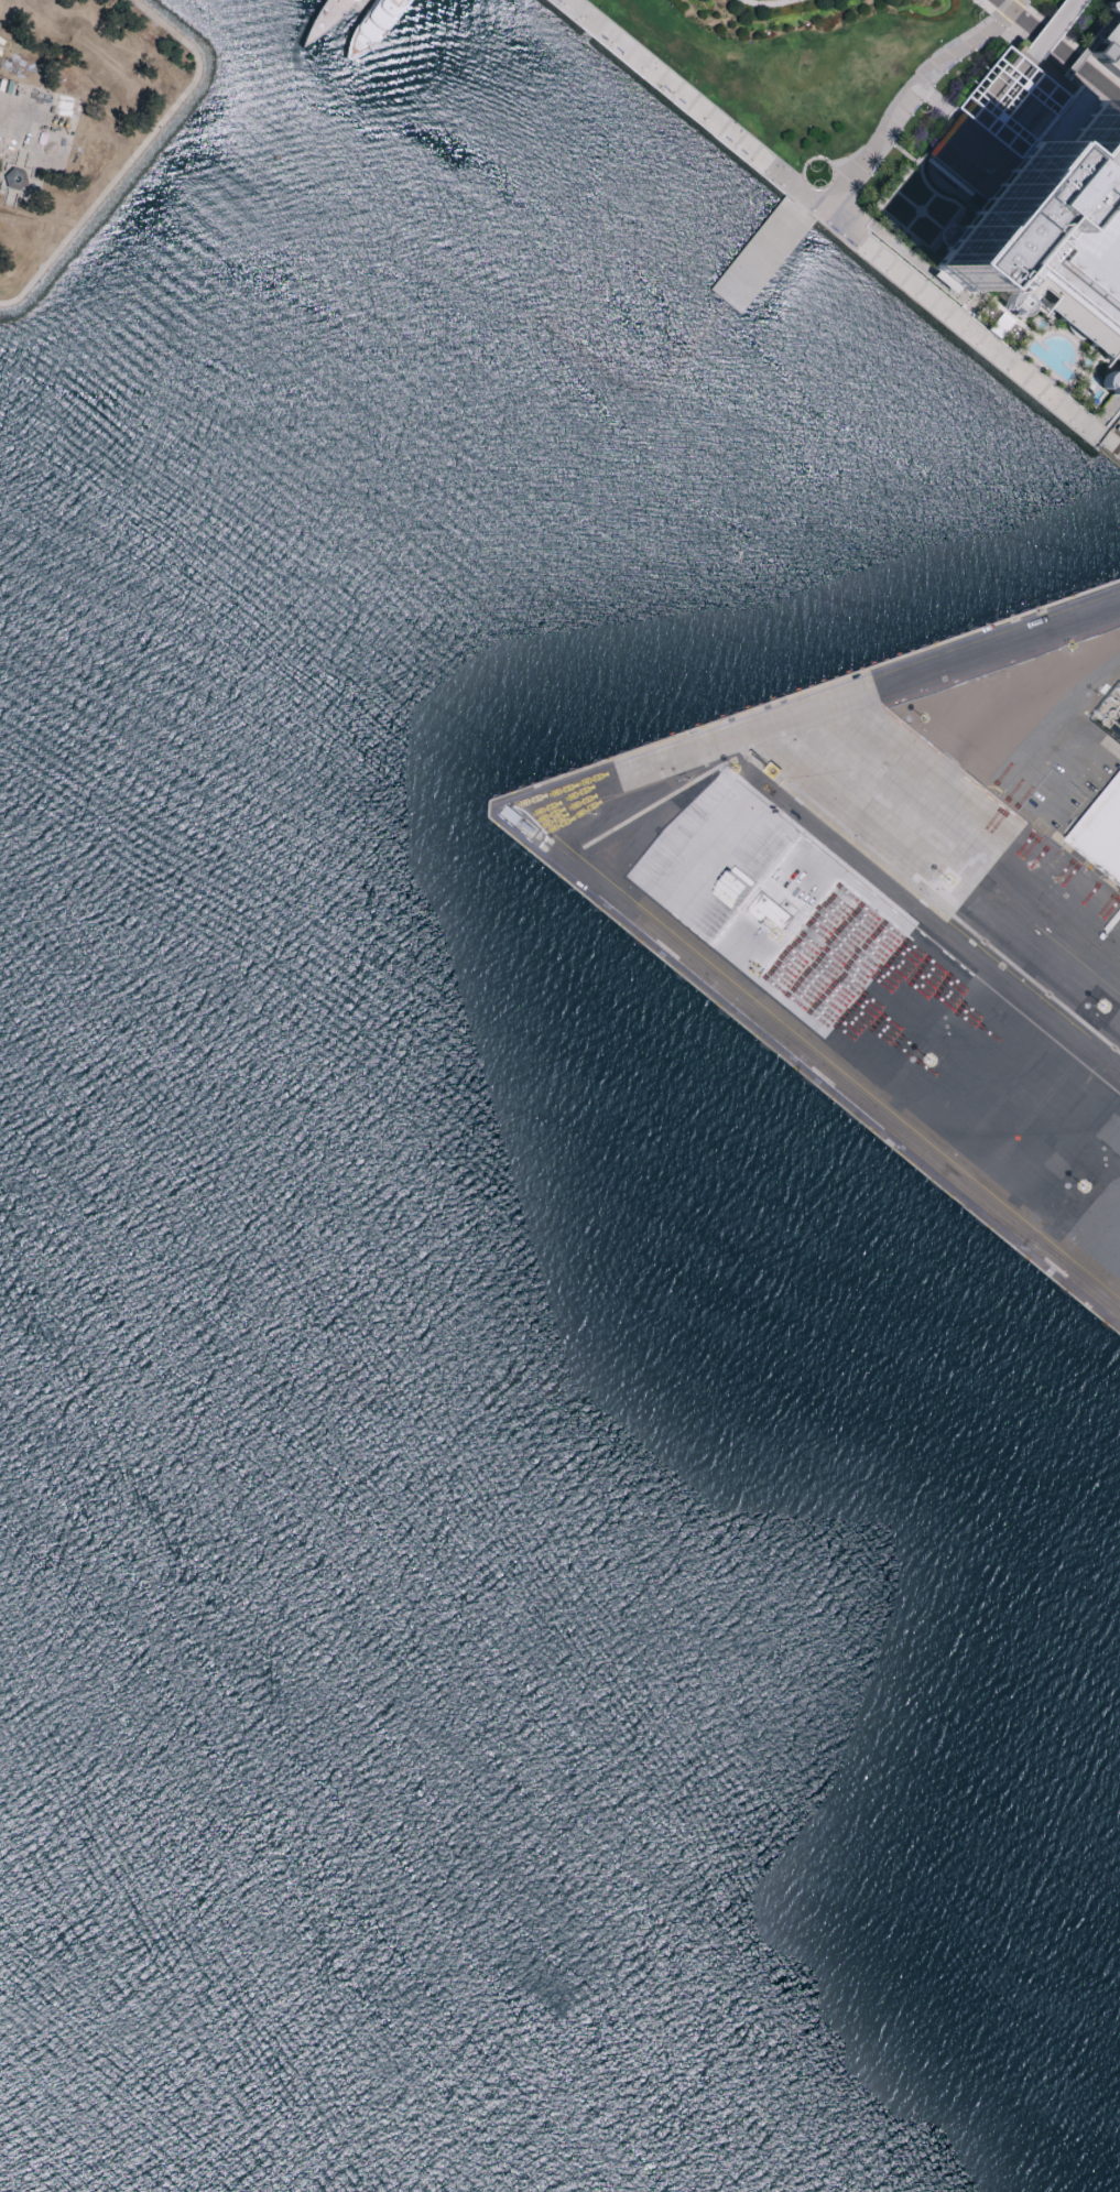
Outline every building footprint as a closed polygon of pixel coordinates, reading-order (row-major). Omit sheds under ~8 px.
[(1118,13),(1119,10),(1119,81),(1086,53),(1112,21),(1110,19),(1103,13),(1109,7),(1118,13)] [(1084,96),(1063,79),(1033,55),(1020,45),(929,160),(975,196),(1025,132),(1043,147),(1084,96)] [(1118,122),(1119,124),(1119,422),(1113,431),(927,285),(934,276),(918,264),(975,196),(1025,132),(1043,147),(1084,96),(1118,122)] [(11,171),(3,177),(6,189),(17,192),(23,183),(21,173),(11,171)] [(1067,839),(1119,774),(1119,884),(1068,840),(1067,839)]
